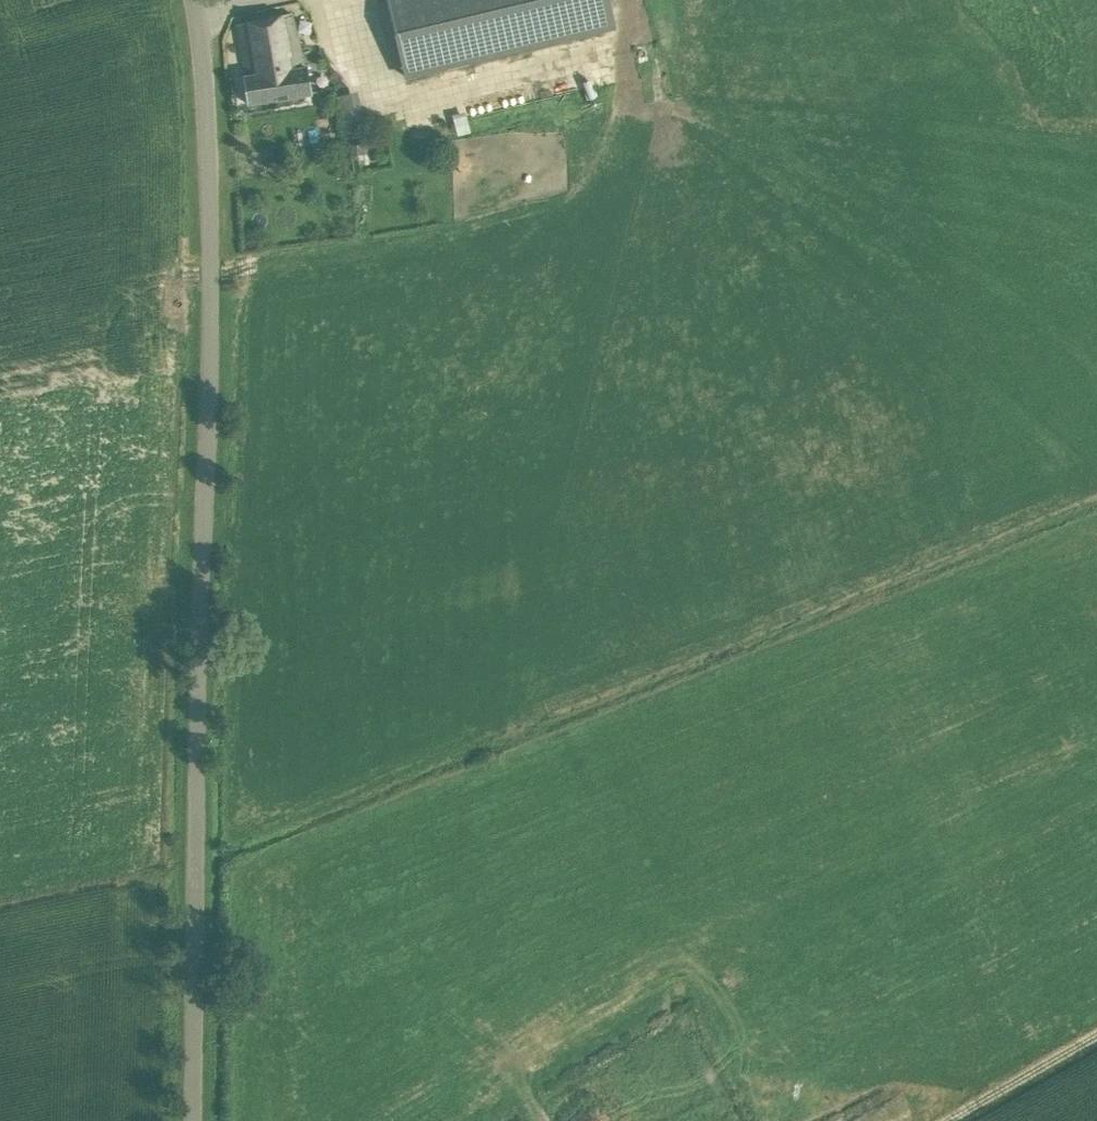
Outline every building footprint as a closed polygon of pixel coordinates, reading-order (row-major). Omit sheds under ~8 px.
[(606,0),(387,0),(405,75),(612,27),(606,0)] [(322,7),(325,18),(345,13),(342,2),(322,7)] [(293,15),(279,18),(237,25),(245,77),(243,77),(248,105),(311,94),(306,66),(302,67),(293,15)] [(340,142),(346,160),(360,156),(354,137),(340,142)]
